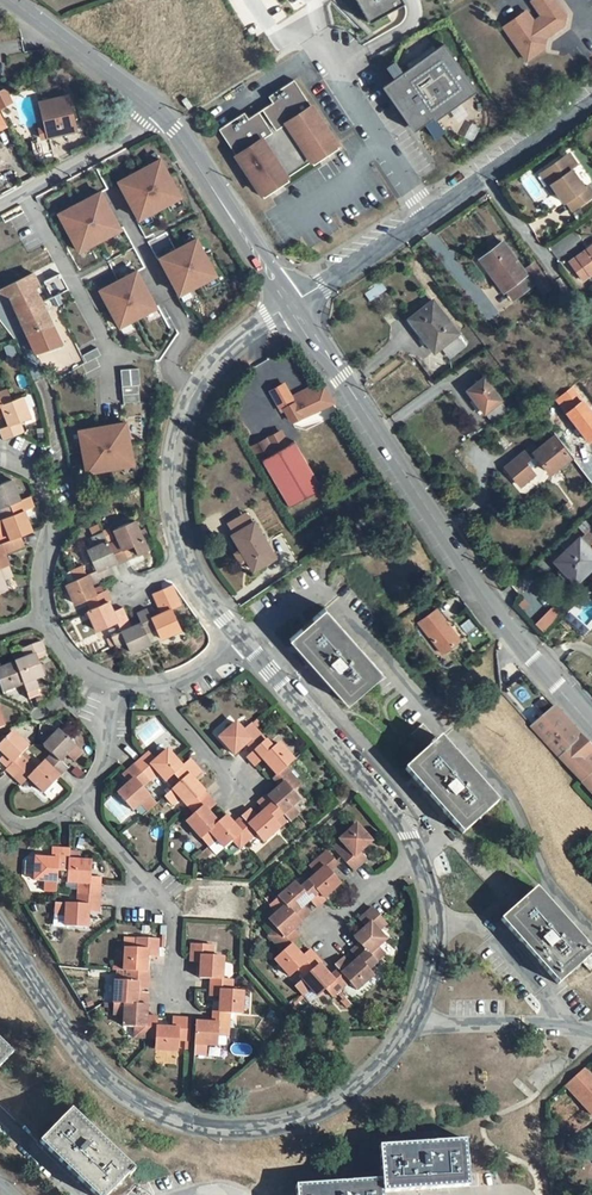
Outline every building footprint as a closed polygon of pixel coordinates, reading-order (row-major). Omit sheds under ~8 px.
[(368,25),(403,3),(401,0),(354,0),(368,25)] [(564,25),(566,16),(555,0),(534,0),(544,15),(536,21),(528,10),(503,27),(526,60),(543,49),(547,37),(555,31),(564,25)] [(382,87),(413,132),(425,124),(433,118),(435,121),(443,115),(462,102),(477,91),(443,44),(402,73),(393,79),(382,87)] [(394,62),(386,68),(393,79),(402,73),(394,62)] [(246,116),(220,134),(266,202),(281,192),(291,184),(289,181),(313,164),(315,168),(328,160),(341,151),(295,83),(270,100),(274,106),(250,123),(246,116)] [(4,89),(0,91),(0,108),(6,105),(8,96),(4,89)] [(32,141),(36,160),(53,156),(49,137),(76,131),(68,96),(41,102),(47,128),(39,130),(41,139),(32,141)] [(186,97),(182,100),(188,109),(192,106),(186,97)] [(425,124),(435,138),(443,132),(435,121),(433,118),(425,124)] [(569,153),(563,157),(570,168),(577,164),(569,153)] [(544,170),(553,182),(551,184),(556,192),(564,203),(566,201),(572,210),(591,197),(591,192),(588,185),(584,188),(570,168),(563,157),(544,170)] [(160,160),(119,182),(139,219),(180,197),(160,160)] [(544,170),(540,173),(554,194),(556,192),(551,184),(553,182),(544,170)] [(120,229),(101,192),(60,214),(80,251),(120,229)] [(196,239),(160,258),(180,294),(216,275),(196,239)] [(503,242),(480,260),(489,272),(492,270),(513,299),(534,284),(527,274),(503,242)] [(576,256),(589,274),(591,272),(591,252),(591,253),(588,248),(576,256)] [(576,256),(569,261),(582,279),(589,274),(576,256)] [(532,275),(544,292),(552,286),(540,269),(532,275)] [(492,270),(489,272),(511,301),(513,299),(492,270)] [(136,271),(101,291),(120,327),(156,307),(136,271)] [(62,343),(44,305),(36,288),(40,286),(35,275),(34,272),(0,290),(0,293),(10,296),(27,336),(36,352),(62,343)] [(371,300),(386,290),(379,279),(373,282),(376,287),(366,293),(371,300)] [(457,336),(459,334),(434,300),(409,319),(434,353),(442,347),(457,336)] [(450,358),(465,347),(457,336),(442,347),(450,358)] [(122,402),(140,401),(138,367),(120,368),(122,402)] [(486,413),(502,401),(485,378),(467,391),(485,414),(486,413)] [(291,422),(333,402),(323,387),(313,392),(311,388),(291,399),(284,385),(271,392),(282,412),(285,410),(291,422)] [(12,401),(7,390),(0,393),(0,405),(12,401)] [(24,431),(20,421),(30,418),(22,397),(12,401),(0,405),(0,418),(5,416),(9,425),(0,429),(0,431),(0,432),(3,439),(16,434),(24,431)] [(493,422),(509,410),(502,401),(486,413),(493,422)] [(509,431),(522,420),(515,411),(502,422),(509,431)] [(84,474),(134,465),(126,419),(76,428),(84,474)] [(289,434),(287,430),(278,434),(283,445),(292,440),(289,434)] [(566,463),(572,459),(555,437),(536,451),(532,446),(508,464),(513,471),(510,474),(520,486),(534,476),(529,470),(540,462),(550,475),(566,463)] [(555,482),(572,470),(566,463),(550,475),(555,482)] [(513,471),(508,464),(505,467),(510,474),(513,471)] [(3,519),(14,514),(10,504),(20,500),(12,480),(0,484),(0,510),(3,519)] [(32,531),(24,511),(35,507),(31,496),(20,500),(10,504),(14,514),(3,519),(0,520),(0,532),(7,530),(11,540),(21,536),(32,531)] [(138,555),(149,551),(134,520),(114,530),(118,540),(109,544),(117,562),(118,564),(128,560),(124,550),(133,546),(138,555)] [(253,571),(275,558),(254,522),(232,535),(253,571)] [(590,549),(580,538),(585,533),(580,527),(560,544),(566,551),(555,562),(576,584),(591,568),(591,547),(590,549)] [(96,546),(87,550),(97,571),(87,576),(91,585),(112,576),(107,567),(117,562),(109,544),(104,532),(93,538),(96,546)] [(591,547),(591,539),(586,532),(585,533),(580,538),(590,549),(591,547)] [(9,564),(5,554),(25,546),(21,536),(11,540),(0,544),(0,568),(9,564)] [(7,589),(3,579),(13,575),(9,564),(0,568),(0,592),(7,589)] [(82,565),(72,570),(77,580),(66,584),(75,604),(85,600),(90,610),(108,602),(111,600),(108,593),(106,590),(96,594),(91,585),(87,576),(82,565)] [(448,595),(454,591),(449,582),(443,586),(448,595)] [(162,589),(151,594),(161,614),(152,618),(156,629),(161,639),(182,630),(172,609),(182,605),(172,585),(162,589)] [(90,610),(87,611),(97,632),(117,622),(122,632),(132,627),(123,607),(113,612),(108,602),(90,610)] [(542,630),(560,612),(553,605),(535,623),(542,630)] [(122,632),(112,637),(116,647),(127,642),(131,652),(151,644),(147,633),(156,629),(152,618),(147,608),(137,613),(141,623),(132,627),(122,632)] [(371,682),(382,672),(325,608),(289,639),(347,704),(371,682)] [(442,654),(460,640),(437,610),(418,624),(442,654)] [(112,637),(106,639),(111,650),(116,647),(112,637)] [(29,699),(40,695),(34,680),(45,677),(38,660),(36,656),(46,652),(42,642),(21,650),(25,660),(15,664),(23,685),(29,699)] [(46,652),(36,656),(38,660),(48,656),(46,652)] [(23,685),(15,664),(0,669),(0,686),(3,692),(23,685)] [(556,706),(531,727),(583,784),(591,776),(591,747),(556,706)] [(263,724),(258,718),(251,724),(256,730),(263,724)] [(254,752),(266,741),(256,730),(251,724),(244,731),(236,723),(220,738),(235,755),(246,744),(254,752)] [(463,834),(498,803),(440,739),(438,741),(423,724),(415,732),(408,738),(423,755),(405,770),(463,834)] [(75,762),(83,753),(59,730),(44,747),(51,754),(44,762),(60,778),(68,769),(60,762),(67,754),(75,762)] [(29,747),(13,732),(6,739),(0,745),(0,750),(13,763),(7,768),(5,770),(8,773),(13,779),(29,762),(22,755),(29,747)] [(286,767),(294,760),(279,744),(273,749),(266,741),(254,752),(248,758),(253,763),(255,766),(263,759),(277,775),(286,767)] [(7,768),(13,763),(0,750),(0,762),(7,768)] [(174,775),(183,767),(168,750),(156,761),(148,753),(136,764),(151,781),(159,774),(166,782),(174,775)] [(194,780),(202,772),(198,769),(191,760),(186,764),(183,767),(174,775),(181,783),(165,797),(172,805),(181,798),(188,806),(205,792),(194,780)] [(45,794),(60,778),(44,762),(36,770),(29,762),(13,779),(19,784),(21,786),(29,778),(45,794)] [(142,788),(151,781),(136,764),(123,775),(130,784),(124,788),(122,786),(118,789),(120,792),(118,794),(133,811),(141,803),(148,812),(157,804),(142,788)] [(290,822),(299,814),(292,807),(300,800),(293,791),(301,784),(286,767),(277,775),(273,779),(280,787),(268,798),(289,820),(290,822)] [(583,784),(591,795),(591,776),(583,784)] [(202,839),(218,824),(208,812),(216,805),(209,797),(205,792),(188,806),(195,815),(187,822),(202,839)] [(289,820),(268,798),(266,795),(258,803),(265,811),(257,818),(250,810),(247,813),(242,817),(256,834),(264,842),(289,820)] [(244,845),(256,834),(242,817),(239,819),(234,824),(227,817),(218,824),(202,839),(209,847),(218,840),(224,848),(237,837),(244,845)] [(360,852),(372,841),(357,825),(340,839),(347,848),(343,851),(339,855),(354,871),(357,869),(367,860),(360,852)] [(337,843),(333,847),(339,855),(343,851),(337,843)] [(214,852),(209,847),(198,857),(203,862),(214,852)] [(69,860),(70,849),(52,848),(52,859),(36,858),(36,860),(28,860),(26,862),(25,876),(27,878),(35,879),(35,880),(45,881),(45,892),(56,893),(57,871),(68,872),(69,860)] [(330,871),(338,864),(327,852),(310,867),(317,874),(309,882),(324,898),(340,884),(330,871)] [(100,895),(100,891),(101,883),(101,878),(90,877),(91,861),(69,860),(68,872),(68,882),(78,883),(78,894),(100,895)] [(317,908),(326,901),(324,898),(309,882),(301,889),(296,883),(279,898),(301,923),(310,915),(303,907),(310,900),(317,908)] [(591,955),(591,952),(536,889),(522,902),(512,911),(501,920),(558,985),(583,963),(591,955)] [(65,926),(88,927),(88,912),(99,912),(99,906),(100,898),(100,895),(78,894),(77,904),(56,903),(55,915),(66,916),(65,926)] [(299,925),(301,923),(279,898),(270,906),(278,914),(270,921),(277,929),(268,936),(284,953),(292,945),(300,938),(293,930),(299,925)] [(377,963),(385,955),(378,947),(386,940),(379,932),(387,925),(383,920),(372,908),(364,915),(359,920),(367,927),(355,938),(360,944),(377,963)] [(146,972),(147,956),(150,956),(158,957),(159,940),(137,938),(136,949),(125,948),(124,971),(146,972)] [(211,979),(222,980),(224,957),(213,956),(213,946),(191,944),(190,958),(190,961),(201,962),(200,978),(211,979)] [(368,970),(377,963),(360,944),(354,949),(351,952),(358,960),(351,966),(344,958),(335,966),(339,970),(350,983),(357,990),(374,976),(368,970)] [(320,965),(322,963),(318,958),(311,950),(303,957),(292,945),(284,953),(276,960),(291,977),(299,969),(306,978),(320,965)] [(591,955),(583,963),(589,971),(591,969),(591,956),(591,955)] [(342,989),(350,983),(339,970),(331,977),(320,965),(306,978),(295,987),(303,996),(311,988),(318,997),(326,989),(333,997),(342,989)] [(140,989),(148,989),(148,987),(149,972),(146,972),(124,971),(116,970),(116,981),(114,1003),(137,1005),(147,1005),(148,994),(140,993),(140,989)] [(230,1013),(242,1014),(243,991),(232,991),(233,980),(222,980),(211,979),(210,996),(220,997),(220,1013),(230,1013)] [(156,1039),(157,1027),(157,1017),(154,1016),(147,1016),(147,1005),(137,1005),(114,1003),(114,1015),(124,1015),(124,1026),(140,1027),(139,1038),(145,1039),(156,1039)] [(194,1055),(206,1056),(206,1045),(217,1046),(217,1035),(228,1035),(229,1028),(230,1013),(220,1013),(212,1012),(212,1023),(196,1022),(194,1055)] [(155,1050),(177,1051),(178,1041),(189,1041),(190,1019),(180,1018),(173,1017),(172,1028),(157,1027),(156,1039),(155,1050)] [(14,1052),(0,1039),(0,1067),(14,1052)] [(591,1116),(591,1077),(584,1068),(565,1086),(591,1116)] [(145,1178),(73,1109),(42,1140),(40,1142),(94,1194),(129,1194),(140,1183),(145,1178)] [(466,1140),(379,1146),(381,1180),(295,1186),(296,1194),(383,1194),(383,1193),(469,1187),(468,1174),(466,1140)]
